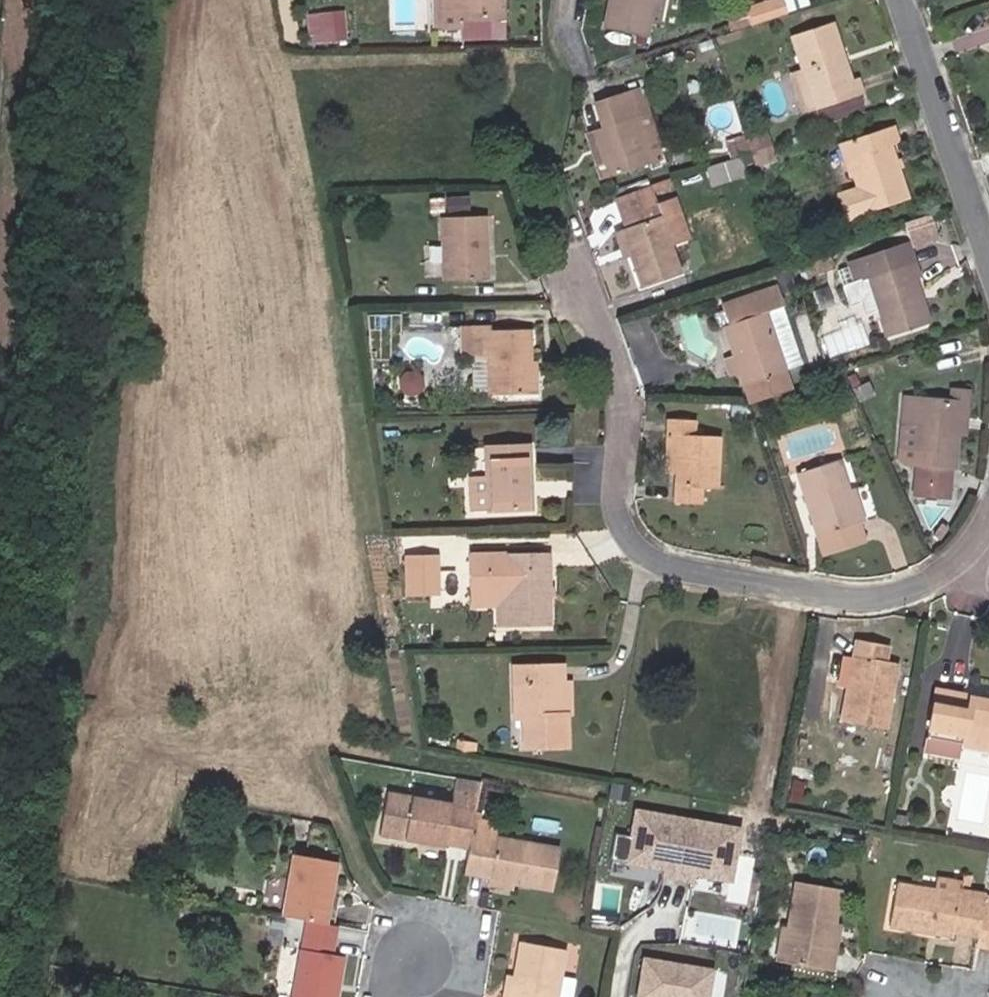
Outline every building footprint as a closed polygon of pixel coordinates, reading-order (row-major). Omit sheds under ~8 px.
[(491,0),(443,0),(443,27),(458,27),(458,19),(492,16),(491,0)] [(502,0),(491,0),(492,16),(503,16),(502,0)] [(652,0),(607,0),(602,27),(645,36),(648,22),(652,0)] [(660,24),(664,0),(652,0),(648,22),(660,24)] [(750,25),(783,14),(779,0),(771,0),(745,9),(750,25)] [(323,28),(339,26),(338,11),(322,13),(323,28)] [(856,78),(850,80),(844,62),(838,64),(833,49),(838,47),(831,24),(790,37),(801,69),(815,108),(862,93),(856,78)] [(838,64),(844,62),(838,47),(833,49),(838,64)] [(792,72),(805,111),(815,108),(801,69),(792,72)] [(649,163),(633,118),(647,113),(638,88),(594,103),(602,127),(592,131),(606,177),(649,163)] [(649,163),(662,159),(647,113),(633,118),(649,163)] [(890,126),(842,143),(853,176),(857,187),(836,194),(844,219),(865,211),(905,198),(887,145),(895,143),(890,126)] [(766,130),(746,138),(750,151),(770,145),(766,130)] [(836,144),(847,178),(853,176),(842,143),(836,144)] [(754,165),(775,158),(770,145),(750,151),(754,165)] [(624,228),(617,230),(626,257),(637,289),(676,275),(647,186),(614,198),(624,228)] [(434,217),(471,213),(469,195),(432,199),(434,217)] [(443,278),(486,276),(484,216),(441,218),(443,278)] [(852,259),(852,261),(847,263),(866,322),(878,318),(883,335),(927,322),(913,279),(917,278),(905,243),(902,244),(896,226),(846,242),(848,248),(850,253),(852,259)] [(609,233),(618,260),(626,257),(617,230),(609,233)] [(727,324),(723,326),(732,353),(738,373),(742,384),(784,370),(764,311),(781,305),(773,285),(721,303),(727,324)] [(487,325),(460,326),(460,356),(486,355),(487,393),(526,393),(525,360),(528,361),(528,331),(487,331),(487,325)] [(721,357),(727,376),(738,373),(732,353),(721,357)] [(482,392),(485,359),(474,359),(472,391),(482,392)] [(534,393),(533,360),(528,361),(525,360),(526,393),(534,393)] [(420,389),(420,379),(416,374),(406,373),(400,378),(400,388),(404,394),(415,394),(420,389)] [(967,392),(949,390),(948,402),(958,403),(954,432),(963,433),(967,392)] [(954,432),(958,403),(948,402),(904,397),(902,397),(899,426),(902,426),(914,428),(910,464),(912,464),(911,479),(917,480),(915,496),(945,499),(949,468),(951,468),(954,432)] [(665,419),(664,434),(662,474),(660,501),(672,502),(700,503),(701,487),(717,488),(719,436),(695,435),(695,421),(665,419)] [(528,508),(527,445),(484,446),(486,509),(528,508)] [(821,556),(862,542),(856,523),(845,490),(836,461),(795,474),(821,556)] [(863,520),(853,488),(845,490),(856,523),(863,520)] [(935,540),(942,529),(937,525),(929,536),(935,540)] [(467,599),(506,598),(507,625),(549,624),(547,552),(505,553),(466,554),(467,599)] [(433,597),(431,557),(403,559),(405,599),(433,597)] [(499,607),(499,626),(507,625),(506,598),(467,599),(467,607),(499,607)] [(841,718),(884,726),(895,665),(883,662),(885,647),(855,641),(841,718)] [(561,715),(559,681),(563,681),(562,665),(511,666),(514,717),(522,717),(523,747),(566,745),(564,715),(561,715)] [(569,714),(568,681),(563,681),(559,681),(561,715),(564,715),(569,714)] [(934,690),(927,728),(965,735),(963,745),(988,750),(988,701),(934,690)] [(963,745),(965,735),(927,728),(922,751),(960,759),(963,745)] [(454,749),(472,753),(475,742),(457,738),(454,749)] [(470,835),(473,818),(474,813),(447,808),(448,806),(385,795),(378,834),(441,845),(442,842),(468,847),(470,835)] [(737,830),(635,812),(627,861),(728,879),(737,830)] [(495,837),(497,822),(473,818),(470,835),(494,840),(495,837)] [(495,837),(494,840),(470,835),(468,847),(464,872),(487,877),(487,879),(551,890),(558,848),(495,837)] [(291,853),(280,915),(303,919),(325,923),(334,862),(291,853)] [(834,952),(826,951),(832,921),(837,890),(795,881),(786,927),(781,926),(775,960),(830,970),(834,952)] [(976,937),(980,912),(982,904),(957,899),(958,895),(895,884),(887,925),(950,937),(951,932),(976,937)] [(980,912),(976,937),(974,946),(988,948),(988,913),(980,912)] [(333,954),(338,925),(325,923),(303,919),(298,948),(333,954)] [(834,952),(839,922),(832,921),(826,951),(834,952)] [(511,996),(555,996),(564,951),(521,942),(515,977),(511,996)] [(341,956),(333,954),(298,948),(290,996),(334,996),(341,956)] [(644,960),(637,996),(705,996),(710,971),(644,960)] [(507,975),(503,996),(511,996),(515,977),(507,975)] [(273,996),(286,996),(289,978),(276,976),(273,996)]
